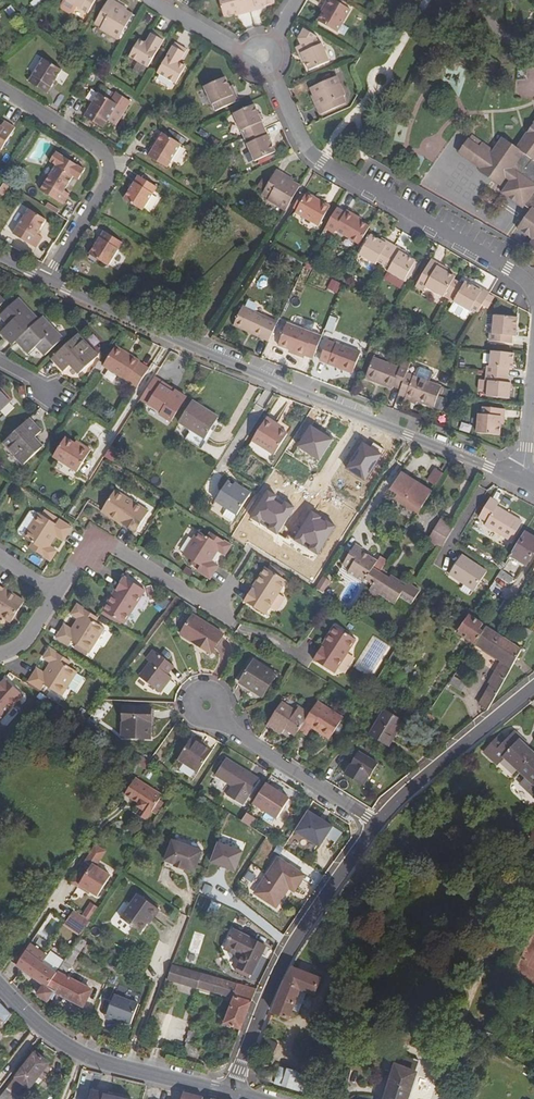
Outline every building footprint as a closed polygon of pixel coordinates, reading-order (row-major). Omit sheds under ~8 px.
[(64,1),(76,8),(88,14),(96,0),(65,0),(64,1)] [(118,3),(113,0),(111,0),(97,24),(103,27),(101,30),(120,41),(134,17),(125,12),(116,7),(118,3)] [(248,0),(222,0),(225,15),(236,12),(243,10),(244,13),(251,11),(248,0)] [(265,4),(275,1),(275,0),(248,0),(251,11),(258,9),(257,6),(265,4)] [(351,10),(346,8),(348,4),(341,0),(329,0),(326,6),(327,7),(318,22),(338,34),(351,10)] [(73,14),(76,8),(64,1),(61,7),(62,10),(70,14),(73,14)] [(127,9),(118,3),(116,7),(125,12),(127,9)] [(300,47),(306,61),(311,72),(331,62),(323,44),(320,46),(317,39),(317,36),(305,28),(300,39),(303,45),(300,47)] [(146,44),(140,40),(130,57),(148,68),(166,38),(154,31),(146,44)] [(187,50),(175,43),(157,74),(175,85),(186,67),(180,63),(187,50)] [(306,61),(300,47),(297,48),(304,62),(306,61)] [(61,71),(42,59),(27,83),(46,94),(61,71)] [(320,107),(317,108),(321,116),(347,104),(345,98),(347,97),(337,76),(311,88),(315,95),(320,107)] [(231,93),(229,89),(225,78),(205,87),(216,113),(239,102),(234,92),(231,93)] [(118,107),(99,95),(84,118),(103,130),(118,107)] [(245,139),(265,129),(255,106),(234,115),(245,139)] [(514,151),(500,142),(492,154),(480,146),(477,150),(488,158),(479,171),(478,173),(499,188),(503,181),(508,184),(499,196),(520,211),(522,208),(528,213),(515,231),(531,242),(526,249),(533,255),(533,122),(514,151)] [(3,153),(17,130),(7,124),(3,129),(0,127),(0,151),(3,153)] [(276,153),(265,129),(245,139),(255,163),(276,153)] [(182,148),(163,136),(148,159),(167,171),(182,148)] [(458,157),(479,171),(488,158),(477,150),(467,143),(458,157)] [(76,178),(58,167),(43,192),(65,206),(72,195),(67,192),(76,178)] [(283,177),(284,175),(277,171),(263,195),(270,199),(269,201),(287,211),(300,188),(293,183),(283,177)] [(144,213),(159,190),(140,178),(126,201),(144,213)] [(302,208),(308,198),(303,195),(298,205),(302,208)] [(302,208),(325,222),(333,208),(310,195),(308,198),(302,208)] [(19,203),(5,228),(15,233),(29,209),(19,203)] [(302,208),(299,212),(298,214),(321,228),(325,222),(302,208)] [(329,225),(359,244),(369,228),(370,228),(359,221),(360,218),(348,211),(346,213),(338,209),(329,225)] [(48,221),(31,210),(16,235),(38,248),(47,235),(42,231),(48,221)] [(359,244),(329,225),(327,229),(336,235),(337,232),(358,246),(359,244)] [(124,245),(106,232),(91,255),(110,268),(124,245)] [(286,241),(300,246),(304,238),(289,232),(286,241)] [(385,265),(396,246),(390,243),(388,246),(381,242),(372,236),(361,256),(377,265),(379,262),(385,265)] [(406,281),(417,262),(407,257),(401,253),(402,250),(396,246),(385,265),(383,269),(405,282),(406,281)] [(449,292),(456,281),(457,278),(449,273),(440,268),(442,265),(434,260),(418,287),(426,292),(428,288),(446,298),(449,292)] [(417,262),(406,281),(409,283),(419,264),(417,262)] [(333,279),(328,289),(338,293),(342,283),(333,279)] [(454,295),(460,283),(456,281),(449,292),(453,295),(454,295)] [(459,298),(465,287),(460,283),(454,295),(459,298)] [(465,287),(459,298),(456,304),(472,313),(473,311),(479,314),(490,294),(484,290),(482,293),(476,289),(467,284),(465,287)] [(39,321),(18,299),(0,315),(0,316),(7,324),(0,332),(0,333),(11,346),(16,341),(39,321)] [(269,342),(277,322),(244,307),(235,327),(269,342)] [(332,315),(326,329),(334,332),(339,318),(332,315)] [(517,318),(495,316),(494,335),(491,334),(490,343),(512,345),(513,338),(516,338),(517,318)] [(62,339),(42,317),(39,321),(16,341),(27,354),(36,346),(44,355),(62,339)] [(290,351),(303,331),(288,324),(280,347),(290,351)] [(297,353),(296,356),(305,359),(307,357),(314,360),(323,338),(303,331),(290,351),(297,353)] [(72,363),(81,372),(98,356),(78,334),(51,359),(63,372),(69,366),(72,363)] [(362,355),(329,342),(321,362),(355,375),(362,355)] [(138,361),(115,346),(102,366),(136,387),(148,368),(137,362),(138,361)] [(488,374),(510,376),(511,370),(513,370),(514,354),(492,352),(491,370),(488,370),(488,374)] [(402,390),(408,374),(410,369),(403,367),(402,369),(375,359),(367,379),(394,390),(395,388),(402,390)] [(77,375),(81,372),(72,363),(69,366),(77,375)] [(408,374),(402,390),(400,395),(436,409),(444,388),(408,374)] [(510,376),(488,374),(487,382),(490,382),(489,398),(511,400),(512,384),(509,384),(510,376)] [(164,417),(179,394),(175,391),(153,378),(142,395),(150,401),(148,403),(161,412),(160,414),(164,417)] [(10,402),(0,391),(0,411),(10,402)] [(179,394),(164,417),(171,421),(186,397),(179,394)] [(142,395),(141,398),(148,403),(150,401),(142,395)] [(218,418),(192,401),(178,422),(204,439),(218,418)] [(502,417),(506,418),(506,410),(484,408),(483,415),(480,415),(478,435),(501,437),(501,426),(502,417)] [(251,441),(272,455),(285,435),(272,425),(273,423),(266,418),(251,441)] [(41,431),(29,419),(4,441),(3,443),(23,465),(40,450),(31,439),(35,437),(41,431)] [(43,447),(35,437),(31,439),(40,450),(43,447)] [(79,448),(74,445),(64,438),(52,457),(77,473),(90,451),(81,445),(79,448)] [(111,462),(119,450),(111,445),(104,457),(111,462)] [(436,487),(443,475),(436,471),(429,482),(436,487)] [(297,500),(314,475),(311,473),(295,499),(297,500)] [(314,475),(297,500),(307,506),(305,510),(319,518),(336,492),(319,482),(321,480),(314,475)] [(399,495),(409,479),(402,475),(391,490),(399,495)] [(420,514),(433,494),(409,479),(399,495),(396,499),(420,514)] [(213,502),(235,516),(249,495),(241,489),(239,491),(227,482),(213,502)] [(119,523),(118,525),(133,535),(147,515),(114,493),(100,514),(112,522),(114,519),(119,523)] [(488,523),(486,527),(511,543),(523,524),(498,508),(500,504),(492,499),(480,519),(488,523)] [(49,542),(51,544),(56,536),(62,541),(71,527),(58,519),(55,524),(38,513),(38,514),(33,511),(29,512),(18,530),(19,533),(24,536),(23,537),(32,543),(29,547),(50,561),(55,551),(49,547),(47,546),(49,542)] [(442,550),(455,529),(441,521),(429,541),(442,550)] [(533,552),(533,537),(526,532),(511,557),(526,566),(533,552)] [(216,550),(218,552),(225,556),(231,547),(210,534),(207,538),(198,533),(182,556),(199,567),(197,571),(210,579),(218,567),(211,562),(216,555),(214,553),(216,550)] [(373,568),(375,565),(378,562),(362,552),(363,549),(356,545),(346,561),(353,566),(350,570),(348,573),(364,583),(366,580),(370,583),(374,578),(377,580),(381,573),(373,568)] [(487,572),(462,556),(450,576),(475,592),(487,572)] [(353,566),(346,561),(343,565),(350,570),(353,566)] [(256,588),(254,587),(244,601),(264,614),(286,582),(265,570),(258,581),(260,583),(256,588)] [(331,571),(319,590),(323,592),(335,574),(331,571)] [(400,598),(411,605),(420,591),(408,584),(406,585),(391,576),(389,578),(381,573),(377,580),(374,578),(370,583),(374,585),(369,593),(378,599),(380,595),(389,601),(392,597),(398,601),(400,598)] [(113,599),(111,598),(104,610),(124,623),(144,590),(124,578),(114,594),(116,595),(113,599)] [(8,590),(0,585),(0,614),(12,622),(25,601),(13,594),(12,596),(6,592),(8,590)] [(414,610),(417,611),(426,595),(424,594),(414,610)] [(406,612),(411,605),(400,598),(398,601),(392,597),(389,601),(406,612)] [(80,623),(77,622),(72,630),(65,625),(57,638),(69,646),(72,641),(89,652),(105,628),(96,622),(98,619),(78,605),(72,615),(79,619),(81,621),(80,623)] [(474,645),(487,626),(474,618),(469,615),(458,634),(474,645)] [(193,616),(181,635),(211,654),(223,634),(193,616)] [(487,626),(474,645),(500,662),(488,683),(490,684),(479,705),(487,710),(522,649),(498,633),(487,626)] [(325,646),(323,644),(312,660),(333,673),(355,641),(334,628),(326,640),(328,641),(325,646)] [(373,637),(357,666),(371,675),(388,647),(373,637)] [(52,666),(50,665),(45,673),(37,668),(29,681),(42,689),(45,685),(62,695),(77,671),(68,666),(71,662),(50,649),(44,657),(51,662),(54,663),(52,666)] [(174,667),(154,650),(146,660),(150,663),(139,678),(160,694),(171,678),(168,675),(174,667)] [(253,661),(239,683),(262,698),(277,676),(253,661)] [(466,685),(454,676),(449,684),(461,692),(466,685)] [(22,695),(3,679),(0,683),(0,721),(22,695)] [(361,684),(355,693),(362,697),(367,688),(361,684)] [(309,714),(299,730),(307,736),(312,728),(329,739),(342,719),(317,702),(309,714)] [(299,730),(309,714),(299,708),(296,712),(282,703),(267,726),(281,735),(285,730),(294,736),(299,730)] [(151,710),(124,709),(122,738),(150,739),(151,710)] [(384,710),(368,736),(388,747),(403,722),(384,710)] [(434,717),(428,712),(424,718),(430,723),(434,717)] [(520,771),(533,754),(523,744),(525,742),(515,734),(498,751),(520,771)] [(212,752),(192,739),(178,759),(198,772),(212,752)] [(358,752),(345,775),(362,786),(368,777),(370,778),(378,764),(358,752)] [(533,754),(520,771),(533,784),(533,755),(533,754)] [(144,769),(148,762),(140,756),(135,764),(144,769)] [(259,781),(227,760),(215,777),(232,787),(227,795),(243,806),(259,781)] [(142,808),(137,816),(146,822),(161,797),(134,779),(126,792),(138,801),(136,804),(142,808)] [(265,785),(252,804),(276,820),(288,799),(265,785)] [(131,812),(137,816),(142,808),(136,804),(131,812)] [(332,827),(307,811),(293,833),(319,848),(325,837),(332,827)] [(246,814),(241,822),(248,827),(253,819),(246,814)] [(332,827),(325,837),(335,843),(341,832),(332,827)] [(202,851),(173,840),(165,862),(175,865),(174,867),(183,870),(184,869),(194,872),(202,851)] [(70,882),(83,891),(85,889),(89,892),(97,897),(111,876),(95,866),(105,851),(94,844),(85,859),(80,866),(70,882)] [(217,845),(210,862),(220,866),(220,865),(225,867),(225,868),(235,872),(242,854),(217,845)] [(304,876),(279,859),(255,895),(276,908),(289,889),(294,892),(304,876)] [(159,910),(138,894),(121,918),(140,932),(151,918),(153,919),(159,910)] [(88,910),(95,915),(98,909),(91,904),(88,910)] [(95,915),(88,910),(83,917),(90,922),(95,915)] [(90,922),(73,912),(65,924),(81,935),(90,922)] [(265,948),(234,932),(227,946),(242,955),(237,967),(251,974),(265,948)] [(47,988),(56,993),(83,1007),(92,991),(63,976),(86,941),(80,938),(65,961),(57,973),(47,988)] [(16,967),(22,970),(44,986),(41,991),(37,995),(47,1003),(49,999),(52,1001),(56,993),(47,988),(57,973),(43,963),(48,956),(30,945),(26,951),(16,967)] [(65,961),(51,952),(48,956),(43,963),(57,973),(65,961)] [(233,996),(236,984),(172,965),(166,980),(233,1000),(223,1025),(240,1031),(252,1001),(233,996)] [(321,978),(292,966),(285,980),(273,1012),(289,1018),(292,1010),(297,1012),(306,992),(314,995),(321,978)] [(44,986),(22,970),(19,975),(41,991),(44,986)] [(233,996),(252,1001),(256,990),(236,984),(233,996)] [(149,1047),(171,990),(164,987),(142,1044),(149,1047)] [(533,1005),(533,992),(528,988),(522,999),(533,1005)] [(115,995),(107,1016),(122,1021),(131,1025),(139,1005),(115,995)] [(0,1002),(0,1026),(3,1022),(5,1024),(12,1015),(0,1002)] [(121,1024),(122,1021),(107,1016),(106,1018),(121,1024)] [(204,1034),(190,1030),(183,1056),(197,1059),(204,1034)] [(481,1044),(488,1047),(493,1035),(486,1032),(481,1044)] [(278,1041),(264,1035),(260,1046),(274,1051),(278,1041)] [(488,1047),(481,1044),(478,1054),(483,1055),(488,1047)] [(13,1098),(14,1098),(15,1098),(25,1087),(30,1090),(37,1082),(39,1084),(50,1069),(48,1067),(49,1064),(35,1053),(0,1098),(12,1098),(13,1098)] [(419,1062),(399,1055),(384,1098),(407,1098),(419,1062)] [(298,1091),(304,1076),(304,1075),(297,1073),(297,1071),(287,1068),(286,1069),(279,1067),(278,1070),(273,1070),(265,1074),(263,1080),(298,1091)] [(318,1080),(304,1076),(298,1091),(313,1096),(316,1084),(318,1080)]
